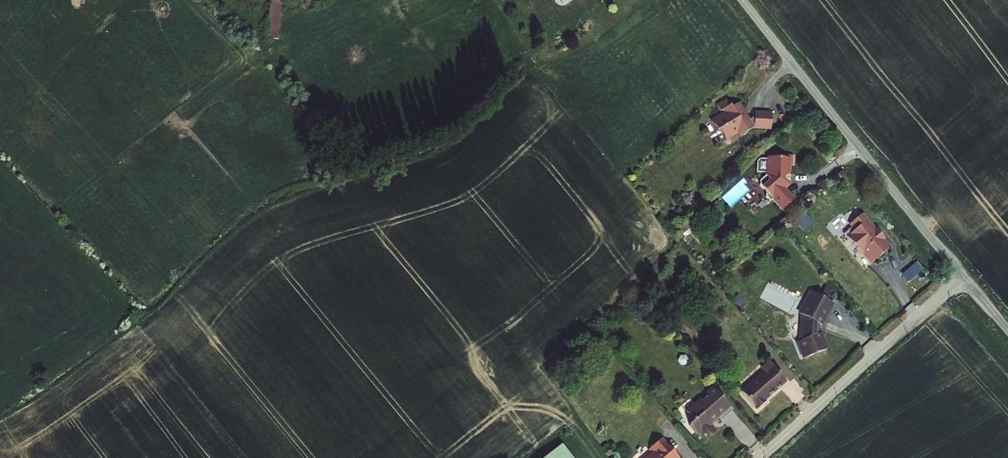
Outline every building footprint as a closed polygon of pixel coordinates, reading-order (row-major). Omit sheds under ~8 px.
[(283,2),(270,0),(267,39),(279,40),(283,2)] [(747,132),(752,129),(771,130),(772,113),(755,111),(755,116),(750,119),(740,102),(732,107),(731,105),(726,108),(722,101),(716,105),(721,112),(722,111),(723,112),(711,120),(718,132),(720,130),(726,141),(737,135),(740,139),(748,134),(747,132)] [(791,166),(791,159),(767,157),(767,159),(760,159),(757,162),(757,173),(767,173),(766,175),(760,181),(760,185),(766,192),(765,197),(770,203),(773,200),(783,212),(784,211),(789,217),(800,206),(795,200),(796,200),(785,190),(789,186),(791,166)] [(679,209),(670,216),(674,222),(684,215),(679,209)] [(814,223),(804,212),(794,221),(795,221),(799,226),(804,232),(814,223)] [(863,252),(872,262),(890,248),(883,240),(885,239),(880,233),(879,235),(862,214),(850,223),(852,226),(844,233),(861,254),(863,252)] [(688,224),(677,233),(683,240),(693,230),(688,224)] [(917,262),(902,275),(908,283),(924,270),(917,262)] [(835,291),(826,287),(823,294),(831,299),(835,291)] [(820,325),(823,327),(835,305),(810,291),(798,313),(800,315),(799,342),(796,344),(803,360),(829,349),(822,333),(819,334),(820,325)] [(745,304),(738,296),(733,300),(740,308),(745,304)] [(698,341),(689,346),(697,361),(706,356),(698,341)] [(766,401),(787,383),(769,361),(760,368),(764,372),(741,392),(755,408),(755,409),(756,411),(767,402),(766,401)] [(633,382),(626,388),(632,394),(638,389),(633,382)] [(721,421),(733,410),(713,387),(706,393),(708,396),(702,401),(700,399),(686,413),(694,421),(689,427),(699,438),(700,437),(704,442),(717,432),(712,427),(713,427),(712,426),(720,419),(721,421)] [(662,438),(649,450),(652,453),(647,457),(679,457),(662,438)] [(561,446),(546,457),(570,457),(561,446)]
